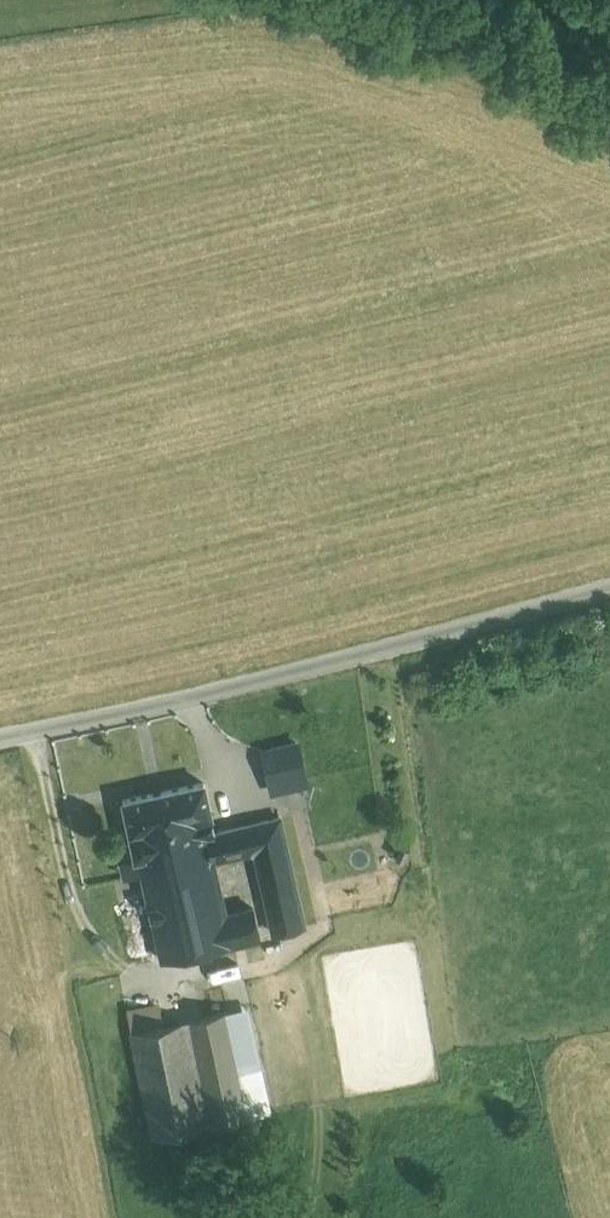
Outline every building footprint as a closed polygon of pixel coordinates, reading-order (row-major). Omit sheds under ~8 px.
[(298,741),(265,749),(273,784),(306,776),(298,741)] [(203,784),(124,801),(135,858),(137,857),(207,842),(205,836),(214,834),(210,816),(203,784)] [(211,861),(212,860),(252,851),(256,853),(274,934),(304,927),(279,819),(214,834),(205,836),(207,842),(211,861)] [(211,861),(207,842),(137,857),(161,960),(230,944),(225,915),(212,860),(211,861)] [(225,915),(230,944),(260,937),(253,909),(225,915)] [(156,1001),(124,1008),(129,1032),(161,1025),(156,1001)] [(245,1007),(226,1011),(248,1117),(268,1113),(245,1007)] [(226,1011),(186,1020),(209,1125),(248,1117),(226,1011)] [(161,1025),(129,1032),(152,1138),(209,1125),(186,1020),(161,1025)]
